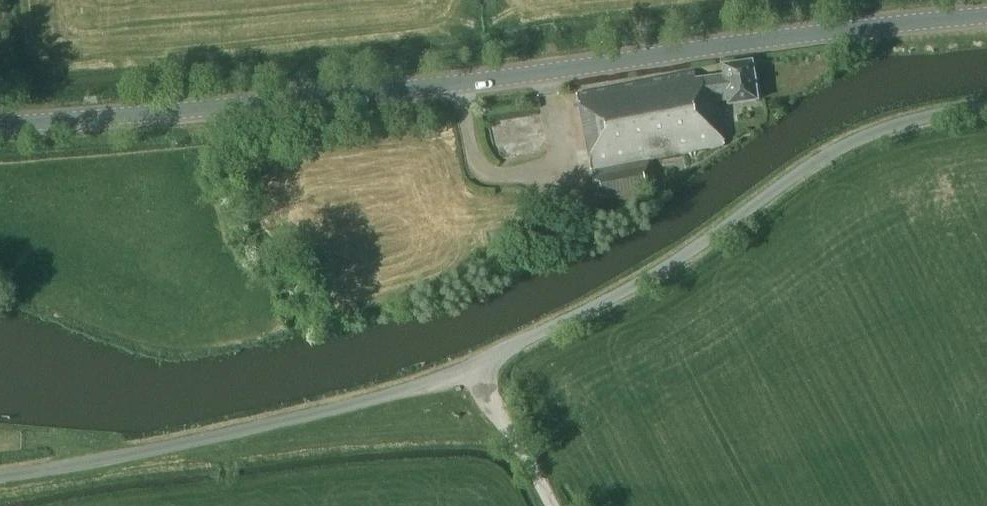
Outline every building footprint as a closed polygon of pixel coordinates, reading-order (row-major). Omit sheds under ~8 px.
[(599,202),(648,192),(647,183),(660,180),(654,152),(726,138),(719,104),(729,102),(730,103),(758,98),(750,58),(723,63),(724,71),(697,77),(694,71),(577,94),(599,202)]
